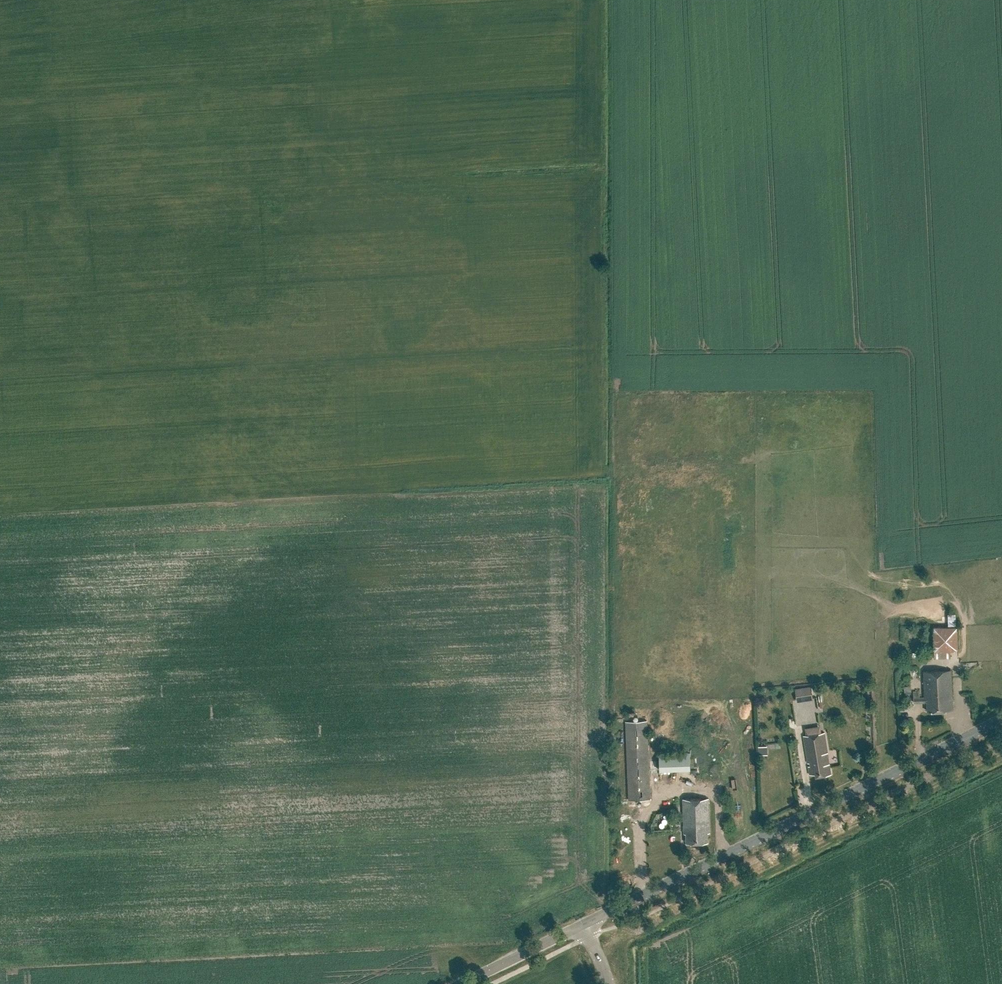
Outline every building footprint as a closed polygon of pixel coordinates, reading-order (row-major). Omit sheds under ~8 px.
[(947,614),(948,624),(956,624),(955,614),(947,614)] [(933,627),(934,652),(958,652),(958,627),(933,627)] [(919,691),(913,692),(914,702),(927,702),(928,711),(953,710),(951,670),(923,671),(924,697),(920,698),(919,691)] [(811,686),(795,689),(797,702),(813,699),(811,686)] [(626,721),(629,801),(650,800),(647,720),(626,721)] [(831,775),(825,733),(804,736),(810,775),(816,774),(816,777),(831,775)] [(690,753),(659,754),(660,770),(691,769),(690,753)] [(683,799),(684,834),(686,834),(687,843),(708,842),(708,833),(710,833),(708,798),(683,799)]
